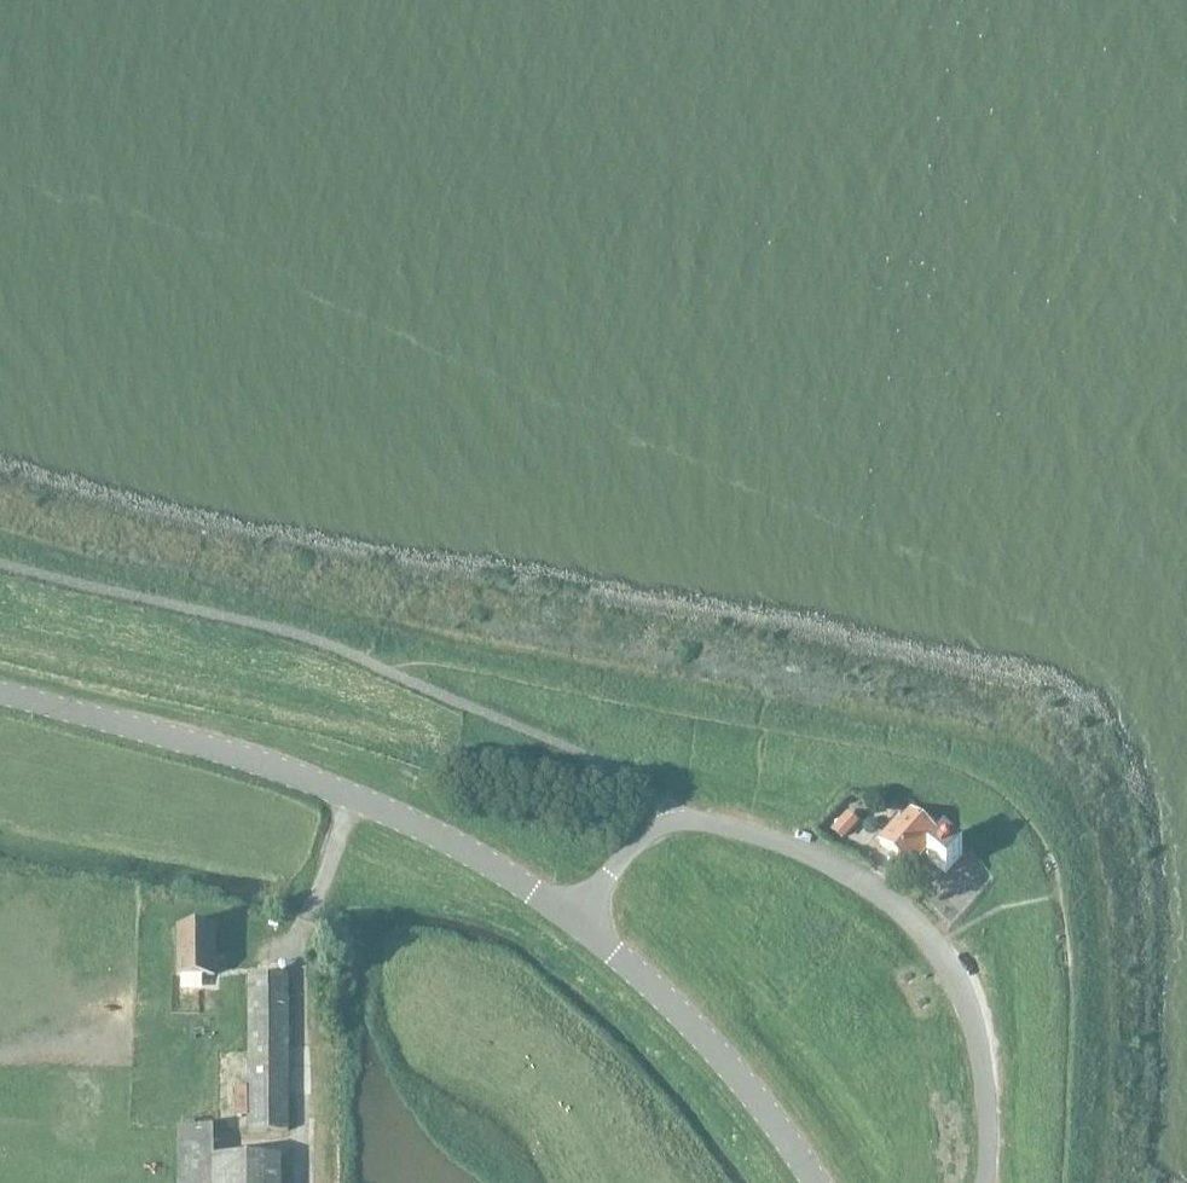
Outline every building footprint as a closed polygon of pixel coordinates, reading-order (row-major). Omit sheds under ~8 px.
[(924,852),(921,849),(935,833),(910,812),(896,829),(893,826),(879,842),(892,853),(887,859),(905,873),(909,868),(910,868),(924,852)] [(859,823),(847,813),(831,832),(843,842),(859,823)] [(926,857),(945,874),(961,855),(955,850),(958,846),(952,840),(948,844),(942,839),(926,857)] [(213,976),(213,929),(177,929),(177,976),(213,976)] [(248,977),(249,1060),(249,1132),(288,1131),(287,976),(248,977)] [(243,1107),(241,1060),(216,1061),(217,1108),(243,1107)] [(180,1182),(283,1182),(282,1158),(214,1159),(214,1129),(180,1130),(180,1182)]
